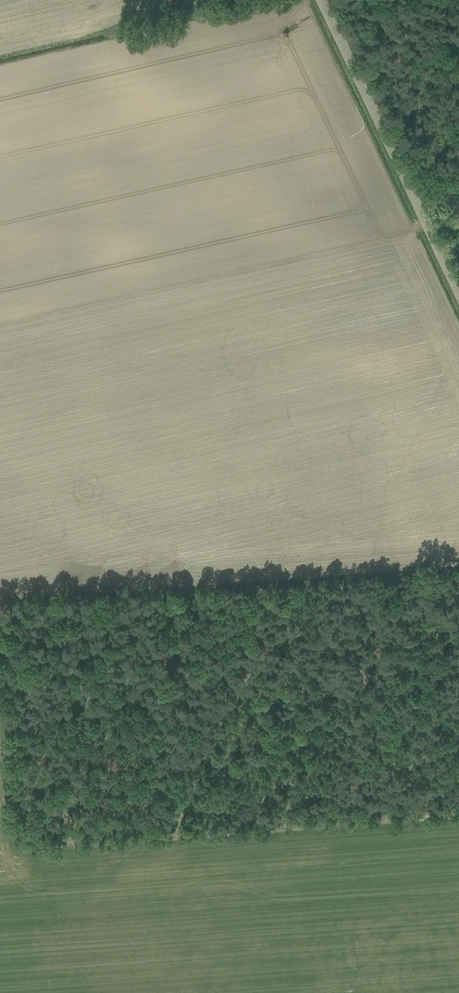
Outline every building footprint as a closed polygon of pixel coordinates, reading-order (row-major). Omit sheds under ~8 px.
[(82,10),(109,0),(78,0),(82,10)] [(192,13),(219,0),(185,0),(192,13)]
